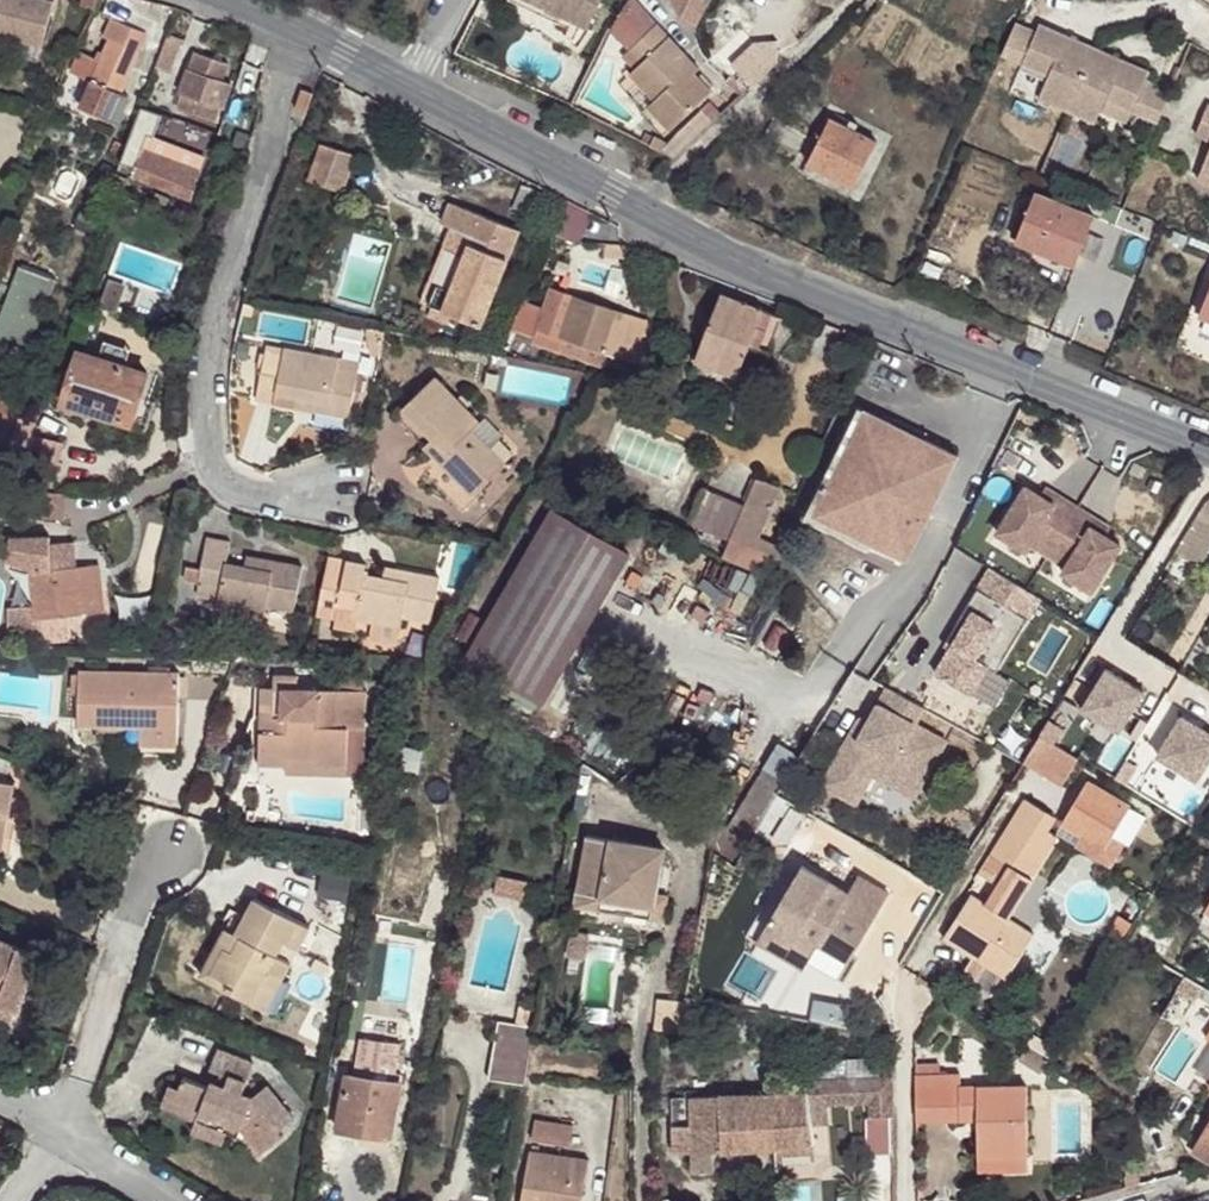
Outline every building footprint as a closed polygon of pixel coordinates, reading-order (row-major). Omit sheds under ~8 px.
[(42,46),(54,2),(47,0),(0,0),(0,35),(42,46)] [(81,5),(94,9),(96,0),(82,0),(81,5)] [(509,1),(556,24),(560,15),(543,7),(546,0),(509,0),(509,1)] [(543,7),(560,15),(556,24),(583,37),(601,0),(546,0),(543,7)] [(631,48),(658,23),(637,0),(633,0),(614,29),(631,48)] [(682,17),(698,25),(709,0),(673,0),(682,17)] [(832,10),(842,0),(818,0),(832,10)] [(146,33),(110,18),(102,37),(109,40),(100,62),(79,53),(70,73),(91,82),(80,108),(118,124),(129,97),(120,93),(146,33)] [(854,22),(848,29),(855,34),(861,27),(854,22)] [(631,48),(623,56),(635,69),(630,73),(655,100),(649,106),(670,129),(712,90),(695,73),(690,77),(679,65),(689,56),(658,23),(631,48)] [(1036,32),(1016,23),(1002,54),(1023,63),(1049,75),(1044,87),(1039,98),(1096,123),(1101,111),(1106,101),(1131,112),(1159,124),(1172,91),(1146,79),(1149,72),(1040,24),(1036,32)] [(168,34),(156,67),(172,73),(184,40),(168,34)] [(732,65),(753,86),(778,61),(777,41),(756,41),(732,65)] [(227,63),(195,52),(176,109),(216,122),(221,107),(222,107),(230,84),(221,81),(227,63)] [(689,56),(679,65),(690,77),(695,73),(700,68),(689,56)] [(1049,75),(1023,63),(1017,75),(1044,87),(1049,75)] [(746,87),(731,76),(726,81),(740,94),(746,87)] [(299,102),(297,102),(295,108),(307,112),(313,93),(303,90),(299,102)] [(656,136),(651,145),(676,158),(722,113),(710,101),(668,143),(656,136)] [(1106,101),(1101,111),(1127,122),(1131,112),(1106,101)] [(1208,104),(1196,134),(1208,139),(1208,104)] [(831,117),(808,163),(854,187),(877,141),(831,117)] [(148,139),(146,146),(202,169),(205,163),(148,139)] [(321,144),(308,180),(342,193),(356,156),(321,144)] [(133,177),(191,201),(197,186),(195,185),(202,169),(146,146),(133,177)] [(1203,168),(1198,180),(1208,184),(1208,171),(1203,168)] [(115,176),(112,184),(119,187),(122,179),(115,176)] [(98,195),(91,192),(84,208),(95,213),(100,201),(96,199),(98,195)] [(1036,192),(1016,242),(1075,266),(1095,215),(1036,192)] [(560,200),(547,195),(542,208),(555,212),(560,200)] [(568,199),(554,228),(580,241),(594,212),(568,199)] [(519,231),(450,203),(441,224),(472,236),(450,290),(438,285),(430,305),(432,306),(429,315),(448,322),(451,313),(481,325),(519,231)] [(187,206),(184,213),(193,217),(195,210),(187,206)] [(0,316),(0,358),(22,367),(55,280),(19,266),(0,316)] [(645,321),(551,288),(539,323),(533,341),(602,364),(616,355),(631,360),(649,357),(649,328),(643,326),(645,321)] [(1200,316),(1208,319),(1208,292),(1200,316)] [(782,319),(721,295),(696,359),(737,375),(749,345),(769,352),(782,319)] [(170,323),(179,327),(185,314),(176,310),(170,323)] [(510,333),(533,341),(539,323),(516,315),(510,333)] [(368,336),(371,352),(379,354),(384,330),(369,328),(368,336)] [(463,346),(427,339),(425,347),(461,354),(463,346)] [(105,340),(100,355),(127,363),(131,349),(105,340)] [(360,361),(267,343),(256,400),(305,409),(307,398),(318,400),(316,411),(349,417),(352,405),(357,406),(360,391),(355,390),(360,361)] [(127,363),(100,355),(96,353),(95,356),(79,351),(72,374),(64,371),(60,384),(68,386),(62,403),(147,430),(156,402),(140,396),(148,370),(127,363)] [(403,408),(449,455),(441,463),(474,496),(507,464),(473,430),(480,423),(435,377),(403,408)] [(307,398),(305,409),(316,411),(318,400),(307,398)] [(859,407),(822,482),(830,486),(816,515),(873,543),(901,557),(915,528),(922,531),(959,456),(859,407)] [(441,463),(449,455),(403,408),(395,415),(438,460),(425,472),(464,512),(477,499),(474,496),(441,463)] [(486,417),(480,423),(473,430),(490,447),(503,434),(486,417)] [(16,426),(8,447),(28,452),(27,458),(57,466),(62,443),(32,436),(33,432),(16,426)] [(757,477),(745,506),(707,490),(692,524),(703,528),(730,540),(727,548),(723,557),(762,574),(775,543),(759,537),(781,487),(757,477)] [(816,515),(830,486),(822,482),(804,517),(870,549),(873,543),(816,515)] [(1041,495),(1025,486),(996,532),(1027,551),(1030,546),(1065,567),(1062,573),(1092,592),(1121,545),(1105,535),(1092,527),(1097,518),(1059,495),(1054,503),(1041,495)] [(1046,486),(1041,495),(1054,503),(1059,495),(1046,486)] [(1175,553),(1203,565),(1208,551),(1208,500),(1206,503),(1175,553)] [(551,511),(467,656),(545,701),(629,556),(551,511)] [(1097,518),(1092,527),(1105,535),(1111,527),(1097,518)] [(730,540),(703,528),(699,536),(727,548),(730,540)] [(915,528),(901,557),(908,561),(922,531),(915,528)] [(0,534),(0,557),(8,558),(8,561),(29,569),(30,573),(34,605),(7,607),(10,631),(43,631),(42,618),(89,613),(106,611),(101,563),(78,566),(72,567),(69,542),(51,544),(50,536),(10,536),(0,534)] [(186,567),(184,580),(198,582),(221,586),(218,598),(217,608),(265,617),(267,606),(295,611),(303,567),(258,559),(257,568),(245,566),(227,562),(231,543),(207,538),(201,570),(186,567)] [(69,542),(72,567),(78,566),(75,541),(69,542)] [(366,563),(328,556),(317,616),(336,619),(334,628),(355,632),(357,620),(374,623),(401,628),(403,617),(431,622),(439,578),(395,570),(393,581),(382,579),(368,576),(369,570),(365,569),(366,563)] [(247,557),(245,566),(257,568),(258,559),(247,557)] [(29,569),(8,561),(7,566),(30,573),(29,569)] [(384,568),(382,579),(393,581),(395,570),(384,568)] [(1040,598),(990,568),(956,624),(962,628),(950,649),(935,672),(970,694),(987,666),(996,671),(1040,598)] [(221,586),(198,582),(196,594),(218,598),(221,586)] [(89,613),(42,618),(43,631),(44,642),(72,638),(70,621),(90,618),(89,613)] [(401,628),(374,623),(371,639),(398,644),(401,628)] [(956,624),(943,644),(950,649),(962,628),(956,624)] [(1118,730),(1146,685),(1105,661),(1078,706),(1118,730)] [(231,669),(192,668),(192,675),(229,676),(231,669)] [(179,673),(80,671),(78,724),(100,724),(141,725),(141,734),(141,743),(178,744),(179,673)] [(274,688),(263,688),(260,765),(289,766),(289,758),(317,759),(317,767),(347,768),(347,775),(364,776),(367,691),(364,691),(364,675),(336,674),(335,690),(298,689),(298,676),(275,676),(274,688)] [(868,743),(851,734),(822,785),(848,799),(865,770),(873,774),(895,787),(907,767),(926,778),(947,741),(915,723),(924,707),(888,687),(869,721),(878,726),(868,743)] [(858,721),(851,734),(868,743),(878,726),(869,721),(865,719),(861,718),(858,721)] [(141,725),(100,724),(100,733),(141,734),(141,725)] [(1041,735),(1027,756),(1043,765),(1039,771),(1051,778),(1054,772),(1065,779),(1078,758),(1041,735)] [(681,799),(668,819),(735,864),(800,758),(779,746),(728,830),(681,799)] [(1043,765),(1027,756),(1024,762),(1039,771),(1043,765)] [(0,757),(0,775),(8,776),(10,761),(0,757)] [(317,759),(289,758),(289,766),(289,773),(347,775),(347,768),(317,767),(317,759)] [(583,763),(577,795),(585,796),(590,767),(583,763)] [(907,767),(895,787),(915,798),(926,778),(907,767)] [(865,770),(848,799),(856,804),(873,774),(865,770)] [(1054,772),(1051,778),(1061,785),(1065,779),(1054,772)] [(4,839),(14,783),(0,780),(0,838),(4,839)] [(1087,781),(1063,823),(1082,835),(1076,845),(1112,866),(1125,844),(1112,837),(1130,807),(1087,781)] [(1023,801),(990,855),(1032,881),(1058,838),(1051,835),(1051,828),(1045,816),(1023,801)] [(1146,817),(1130,807),(1112,837),(1125,844),(1129,846),(1146,817)] [(600,910),(602,899),(654,908),(657,893),(665,848),(588,833),(575,905),(600,910)] [(10,857),(13,840),(4,839),(0,838),(0,855),(10,857)] [(1032,881),(990,855),(979,872),(998,884),(986,903),(973,895),(944,940),(973,958),(1004,977),(1006,979),(1034,934),(1009,918),(1032,881)] [(802,866),(764,929),(792,946),(799,934),(819,945),(847,962),(889,893),(859,874),(847,894),(802,866)] [(524,881),(498,876),(494,893),(520,899),(524,881)] [(347,881),(325,877),(322,894),(344,898),(347,881)] [(654,908),(602,899),(600,910),(665,921),(669,895),(657,893),(654,908)] [(254,899),(235,935),(240,938),(233,952),(226,948),(213,973),(233,984),(230,991),(253,1003),(269,971),(285,979),(293,963),(278,956),(284,943),(299,951),(311,928),(254,899)] [(1111,930),(1124,938),(1133,923),(1120,915),(1111,930)] [(19,928),(13,944),(32,952),(38,935),(19,928)] [(792,946),(764,929),(756,941),(803,970),(819,945),(799,934),(792,946)] [(202,976),(230,991),(233,984),(213,973),(226,948),(233,952),(240,938),(235,935),(226,930),(202,976)] [(591,933),(572,930),(568,956),(586,959),(591,933)] [(13,1010),(35,953),(32,952),(0,940),(0,1005),(13,1010)] [(1004,977),(973,958),(968,967),(998,985),(1004,977)] [(285,979),(269,971),(253,1003),(268,1011),(285,979)] [(0,1005),(0,1017),(9,1020),(13,1010),(0,1005)] [(824,1005),(820,1023),(840,1027),(844,1009),(824,1005)] [(417,1009),(402,1006),(396,1032),(412,1035),(417,1009)] [(490,1080),(523,1085),(532,1027),(528,1027),(531,1007),(522,1006),(519,1025),(499,1022),(490,1080)] [(1034,1036),(1027,1047),(1049,1061),(1051,1063),(1058,1051),(1034,1036)] [(1041,1073),(1049,1061),(1027,1047),(1019,1059),(1041,1073)] [(179,1088),(174,1100),(200,1110),(196,1120),(227,1133),(238,1137),(241,1130),(260,1154),(283,1136),(279,1130),(293,1119),(267,1086),(251,1099),(241,1095),(253,1065),(218,1050),(204,1085),(184,1077),(179,1088)] [(808,1077),(808,1080),(847,1078),(846,1060),(807,1061),(808,1077)] [(916,1063),(916,1076),(940,1075),(940,1063),(916,1063)] [(400,1082),(348,1074),(339,1130),(391,1139),(400,1082)] [(940,1075),(916,1076),(917,1120),(978,1119),(979,1158),(1028,1157),(1027,1084),(961,1086),(961,1075),(940,1075)] [(775,1091),(776,1148),(813,1145),(811,1126),(830,1124),(828,1106),(869,1104),(870,1117),(893,1117),(893,1076),(847,1078),(808,1080),(808,1077),(775,1078),(775,1091)] [(174,1100),(179,1088),(170,1085),(161,1106),(196,1120),(200,1110),(174,1100)] [(714,1153),(776,1148),(775,1091),(690,1093),(692,1150),(692,1172),(715,1172),(714,1153)] [(673,1150),(692,1150),(690,1093),(672,1093),(673,1150)] [(573,1125),(535,1119),(532,1140),(570,1146),(573,1125)] [(227,1133),(196,1120),(191,1133),(222,1145),(227,1133)] [(1193,1152),(1208,1161),(1208,1125),(1193,1152)] [(813,1145),(776,1148),(777,1161),(814,1158),(813,1145)] [(530,1150),(521,1200),(583,1200),(590,1160),(530,1150)] [(1028,1157),(979,1158),(979,1172),(1029,1171),(1028,1157)] [(1123,1169),(1126,1188),(1140,1184),(1137,1167),(1123,1169)]
